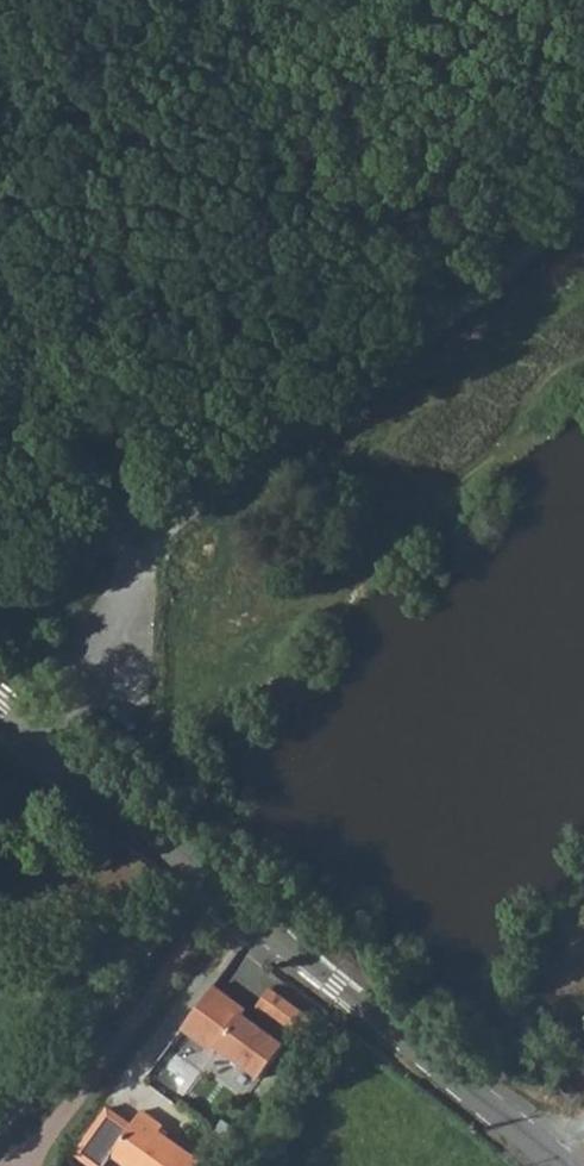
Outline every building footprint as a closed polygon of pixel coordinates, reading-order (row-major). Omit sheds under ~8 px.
[(250,1008),(217,984),(186,1027),(219,1051),(222,1046),(264,1077),(288,1044),(247,1013),(250,1008)] [(262,1005),(303,1036),(317,1017),(275,986),(262,1005)] [(110,1159),(121,1165),(200,1165),(202,1165),(161,1135),(164,1130),(143,1114),(110,1159)]
